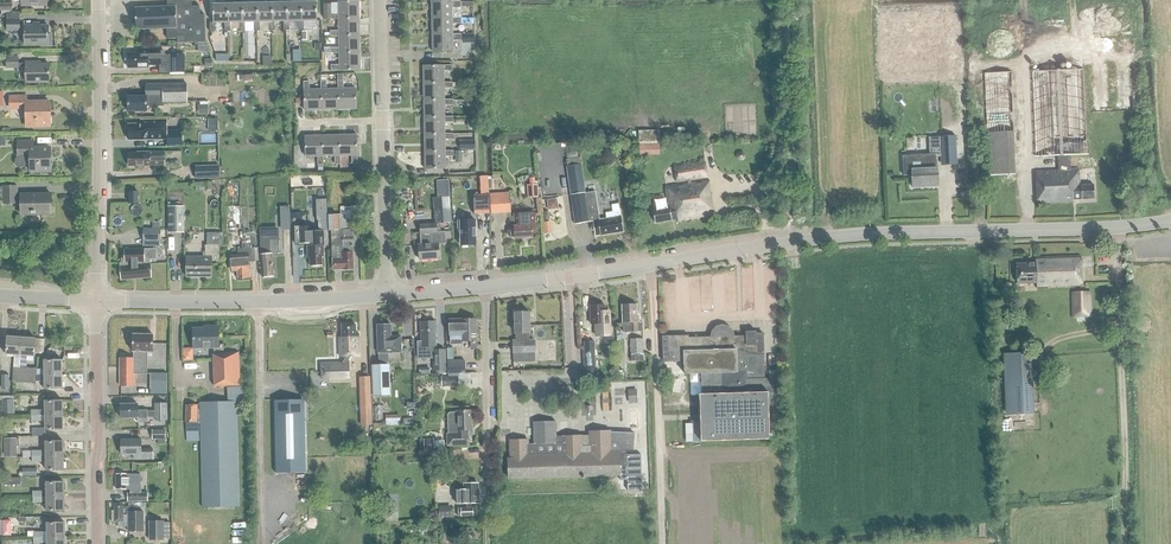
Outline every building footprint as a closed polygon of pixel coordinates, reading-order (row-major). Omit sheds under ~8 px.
[(135,14),(134,14),(134,24),(136,23),(136,29),(167,28),(167,39),(177,38),(177,43),(206,42),(205,14),(200,15),(200,6),(192,6),(192,0),(167,0),(168,7),(135,8),(135,14)] [(330,19),(338,19),(358,18),(358,1),(338,2),(339,13),(330,14),(330,19)] [(452,1),(431,2),(432,18),(452,18),(452,8),(460,7),(460,2),(452,1)] [(286,2),(272,3),(272,22),(268,22),(268,31),(274,30),(274,22),(283,22),(287,22),(286,2)] [(301,2),(286,2),(287,22),(283,22),(283,30),(288,30),(289,22),(298,21),(301,21),(301,2)] [(316,2),(301,2),(301,21),(298,21),(298,30),(303,30),(304,21),(317,21),(316,2)] [(12,11),(12,3),(0,3),(0,11),(12,11)] [(224,23),(227,23),(227,3),(213,3),(213,23),(210,23),(210,32),(215,31),(216,23),(224,23)] [(230,30),(239,29),(239,22),(242,22),(242,3),(227,3),(227,23),(224,23),(225,31),(230,31),(230,30)] [(253,22),(257,22),(256,3),(242,3),(242,22),(239,22),(239,29),(239,31),(245,31),(245,22),(253,22)] [(272,3),(271,3),(256,3),(257,22),(253,22),(253,31),(259,31),(259,22),(268,22),(272,22),(272,3)] [(330,36),(339,36),(359,35),(358,18),(338,19),(339,31),(330,31),(330,36)] [(432,18),(432,35),(453,34),(453,24),(461,24),(460,18),(452,18),(432,18)] [(19,30),(19,20),(7,21),(7,30),(19,30)] [(41,44),(41,46),(51,46),(50,34),(48,34),(48,26),(24,27),(25,44),(41,44)] [(1016,47),(1017,44),(1016,42),(1016,39),(1015,37),(1013,35),(1011,33),(1009,32),(1007,31),(1004,30),(1002,30),(999,30),(997,31),(994,32),(992,33),(990,35),(989,37),(988,39),(987,42),(987,44),(987,47),(988,49),(989,52),(990,54),(992,56),(994,57),(997,58),(999,59),(1002,59),(1004,59),(1007,58),(1009,57),(1011,56),(1013,54),(1015,52),(1016,49),(1016,47)] [(453,34),(432,35),(432,51),(453,51),(453,41),(461,40),(461,34),(453,34)] [(331,53),(339,53),(359,52),(359,35),(339,36),(339,48),(331,48),(331,53)] [(148,67),(148,65),(170,65),(170,73),(185,72),(184,55),(160,55),(160,49),(141,49),(141,53),(128,53),(128,68),(148,67)] [(359,52),(339,53),(339,65),(331,65),(331,70),(360,70),(359,52)] [(25,67),(26,83),(49,82),(48,64),(34,64),(34,62),(25,62),(25,63),(18,63),(18,57),(7,58),(7,68),(18,68),(18,67),(25,67)] [(423,65),(424,83),(444,82),(443,71),(452,71),(452,65),(423,65)] [(1035,173),(1037,207),(1073,205),(1072,201),(1096,200),(1095,186),(1079,186),(1078,170),(1070,171),(1069,156),(1086,155),(1081,68),(1030,71),(1035,158),(1056,157),(1057,172),(1035,173)] [(981,75),(987,178),(1015,176),(1009,73),(981,75)] [(321,110),(321,89),(309,90),(309,81),(304,81),(305,110),(321,110)] [(321,81),(321,89),(321,110),(338,109),(338,89),(326,89),(326,81),(321,81)] [(338,81),(338,89),(338,109),(356,109),(355,89),(343,89),(343,81),(338,81)] [(424,83),(424,100),(444,99),(444,88),(452,88),(452,82),(444,82),(424,83)] [(163,102),(187,102),(187,84),(146,85),(146,96),(128,97),(128,112),(147,111),(147,106),(163,105),(163,102)] [(257,90),(257,105),(271,104),(270,90),(257,90)] [(26,108),(26,127),(49,126),(49,102),(26,102),(26,96),(10,96),(10,108),(26,108)] [(424,100),(424,116),(444,116),(444,105),(452,105),(452,99),(444,99),(424,100)] [(424,116),(424,134),(444,133),(444,122),(453,122),(453,117),(444,116),(424,116)] [(128,140),(167,139),(167,146),(182,146),(182,130),(167,131),(166,119),(140,120),(140,124),(128,124),(128,140)] [(216,119),(207,119),(208,127),(216,127),(216,119)] [(424,134),(425,151),(445,151),(445,139),(453,139),(453,133),(444,133),(424,134)] [(340,135),(323,136),(323,156),(334,156),(334,164),(340,164),(340,156),(340,135)] [(356,135),(340,135),(340,156),(352,156),(352,164),(357,164),(356,135)] [(323,156),(323,136),(305,136),(305,157),(317,156),(317,165),(323,164),(323,156)] [(942,165),(957,164),(956,136),(940,137),(941,156),(942,165)] [(25,165),(30,164),(30,171),(42,171),(42,173),(49,173),(49,171),(50,171),(50,148),(33,148),(33,141),(18,141),(18,156),(18,158),(18,161),(16,163),(17,165),(20,167),(23,167),(25,165)] [(659,154),(658,141),(640,142),(640,155),(659,154)] [(445,151),(425,151),(425,169),(445,168),(445,156),(453,156),(453,150),(445,151)] [(164,165),(164,160),(164,152),(151,152),(150,152),(137,152),(137,153),(129,154),(129,166),(164,165)] [(912,190),(912,188),(928,187),(928,189),(938,188),(937,168),(938,168),(937,156),(930,157),(930,155),(902,156),(903,176),(911,176),(912,190)] [(706,178),(704,163),(673,168),(676,183),(706,178)] [(195,166),(196,180),(220,179),(219,165),(195,166)] [(566,167),(568,178),(575,224),(593,221),(595,236),(623,232),(621,217),(599,220),(595,192),(585,193),(581,165),(566,167)] [(674,222),(712,216),(706,181),(665,188),(668,207),(651,210),(653,223),(673,220),(674,222)] [(542,184),(530,184),(530,196),(541,197),(542,184)] [(21,203),(21,215),(51,214),(51,194),(17,195),(17,186),(3,186),(3,203),(21,203)] [(129,192),(129,203),(138,203),(138,192),(129,192)] [(510,212),(510,193),(492,193),(492,212),(510,212)] [(295,196),(295,210),(305,210),(305,195),(295,196)] [(440,212),(441,223),(452,223),(450,197),(433,198),(434,212),(440,212)] [(489,199),(473,200),(474,214),(489,213),(489,199)] [(621,203),(613,205),(615,215),(622,214),(621,203)] [(168,221),(184,221),(184,206),(168,206),(168,221)] [(352,231),(359,230),(359,219),(358,206),(345,207),(340,207),(340,214),(328,215),(329,231),(331,231),(332,259),(333,270),(353,269),(352,245),(353,245),(353,235),(352,235),(352,231)] [(238,207),(225,207),(226,225),(231,224),(231,221),(238,221),(238,207)] [(281,219),(291,219),(291,210),(280,210),(281,219)] [(544,212),(542,219),(549,220),(550,213),(544,212)] [(514,228),(510,229),(508,231),(508,236),(510,238),(515,237),(515,239),(532,238),(532,233),(536,233),(534,213),(514,215),(514,226),(514,228)] [(325,214),(315,214),(315,224),(325,224),(325,214)] [(476,245),(475,228),(474,220),(457,220),(457,229),(460,229),(461,246),(476,245)] [(254,222),(242,222),(243,231),(255,230),(254,222)] [(550,222),(543,222),(544,233),(551,233),(550,222)] [(418,245),(419,260),(439,258),(438,244),(446,244),(445,232),(437,232),(437,223),(420,224),(420,234),(421,234),(421,245),(418,245)] [(260,254),(262,277),(274,276),(272,254),(269,254),(268,240),(269,240),(269,226),(260,226),(261,254),(260,254)] [(322,257),(324,257),(323,245),(321,245),(320,236),(310,236),(310,226),(299,226),(299,244),(308,243),(308,246),(307,246),(307,257),(310,257),(310,266),(322,266),(322,257)] [(143,247),(160,247),(160,230),(143,230),(143,247)] [(245,238),(241,238),(241,243),(250,243),(250,248),(256,248),(255,230),(243,231),(243,234),(245,233),(245,238)] [(211,261),(220,261),(219,246),(205,246),(205,257),(186,257),(186,277),(211,277),(211,261)] [(237,270),(238,279),(250,278),(249,262),(259,261),(258,248),(256,248),(250,248),(242,249),(238,249),(238,255),(231,256),(232,271),(237,270)] [(122,263),(120,263),(121,279),(151,277),(151,266),(150,266),(150,259),(149,259),(145,259),(144,249),(125,250),(125,259),(122,259),(122,263)] [(1016,284),(1035,283),(1035,288),(1080,287),(1080,257),(1034,258),(1034,264),(1015,265),(1016,284)] [(1072,318),(1088,318),(1088,293),(1071,294),(1072,318)] [(623,323),(623,332),(638,332),(637,322),(639,322),(639,315),(637,315),(636,304),(622,305),(623,323)] [(591,324),(595,324),(596,336),(610,335),(610,323),(607,323),(607,316),(605,316),(605,305),(590,306),(591,324)] [(514,313),(515,333),(516,341),(513,341),(513,352),(535,352),(534,340),(530,340),(529,333),(530,333),(529,312),(514,313)] [(462,344),(462,341),(471,341),(471,348),(477,347),(476,341),(477,341),(476,322),(473,322),(473,320),(471,317),(464,317),(462,320),(449,320),(450,335),(450,344),(462,344)] [(421,322),(421,347),(430,347),(430,355),(434,355),(434,371),(446,371),(446,350),(436,350),(436,347),(435,322),(421,322)] [(338,337),(339,356),(359,355),(358,333),(355,333),(355,324),(341,324),(341,337),(338,337)] [(378,327),(378,325),(377,325),(378,346),(379,346),(379,363),(388,363),(388,353),(392,353),(392,350),(400,350),(401,353),(401,336),(391,337),(391,324),(380,325),(380,327),(378,327)] [(688,336),(662,337),(663,363),(683,362),(684,374),(721,372),(722,394),(702,395),(700,395),(702,441),(770,439),(770,430),(779,430),(777,369),(769,369),(769,378),(764,378),(762,333),(755,333),(755,331),(754,331),(754,334),(746,334),(746,336),(734,337),(731,330),(727,325),(721,324),(715,326),(711,330),(710,338),(688,338),(688,336)] [(213,353),(214,386),(239,386),(238,352),(223,353),(223,344),(218,345),(218,326),(208,327),(208,328),(192,329),(193,348),(213,347),(214,353),(213,353)] [(152,352),(153,335),(133,334),(132,351),(134,351),(134,358),(120,357),(120,367),(120,386),(134,387),(134,364),(147,364),(147,352),(152,352)] [(7,337),(6,354),(15,355),(14,367),(19,367),(20,355),(21,338),(7,337)] [(20,355),(19,367),(25,368),(26,368),(27,356),(34,356),(36,339),(21,338),(20,355)] [(631,338),(632,352),(643,352),(643,338),(631,338)] [(583,342),(585,366),(595,366),(594,341),(587,341),(587,342),(583,342)] [(1005,354),(1006,384),(1023,384),(1022,354),(1005,354)] [(44,360),(44,375),(62,374),(62,360),(44,360)] [(448,361),(448,373),(465,373),(465,360),(448,361)] [(390,395),(389,365),(371,365),(372,396),(390,395)] [(150,373),(149,393),(166,393),(166,373),(150,373)] [(626,373),(618,373),(618,382),(626,381),(626,373)] [(62,374),(44,375),(45,389),(62,389),(62,374)] [(441,377),(441,387),(463,387),(463,377),(441,377)] [(642,388),(628,389),(629,404),(642,403),(642,388)] [(14,414),(14,399),(2,400),(3,414),(14,414)] [(45,401),(45,415),(63,415),(62,401),(45,401)] [(200,413),(202,507),(239,506),(236,401),(200,402),(200,410),(197,410),(197,405),(186,405),(186,422),(197,422),(197,413),(200,413)] [(121,418),(138,417),(138,423),(147,422),(147,417),(155,417),(155,420),(167,420),(167,403),(155,404),(155,411),(147,411),(147,410),(138,410),(138,404),(120,404),(121,418)] [(305,403),(275,404),(278,475),(308,474),(305,403)] [(448,415),(448,434),(447,434),(447,445),(469,445),(468,435),(471,435),(471,429),(472,429),(471,410),(457,411),(457,412),(450,413),(448,415)] [(63,415),(45,415),(45,430),(63,429),(63,415)] [(400,424),(400,416),(389,415),(389,423),(400,424)] [(325,416),(324,422),(337,424),(338,418),(325,416)] [(528,440),(509,440),(510,459),(508,459),(509,479),(620,475),(619,466),(626,466),(626,451),(635,451),(634,431),(610,432),(610,431),(589,432),(589,435),(582,436),(582,435),(563,436),(556,436),(555,421),(534,422),(534,443),(535,443),(535,444),(528,444),(528,440)] [(152,430),(152,439),(165,439),(165,430),(152,430)] [(17,453),(17,438),(4,438),(4,453),(17,453)] [(141,439),(121,439),(121,455),(134,454),(134,459),(153,459),(153,449),(141,449),(141,439)] [(46,442),(46,456),(63,456),(63,441),(46,442)] [(63,456),(46,456),(46,470),(64,470),(63,456)] [(127,493),(127,501),(148,501),(148,493),(140,493),(141,474),(116,474),(116,489),(130,489),(130,493),(127,493)] [(46,482),(46,497),(64,496),(64,482),(46,482)] [(464,484),(464,490),(456,490),(456,503),(464,503),(467,503),(467,508),(458,508),(458,516),(473,516),(473,508),(472,508),(472,503),(478,502),(478,484),(464,484)] [(64,496),(46,497),(47,511),(64,511),(64,496)] [(455,518),(455,505),(441,505),(441,517),(455,518)] [(125,515),(125,506),(114,506),(114,511),(112,511),(112,522),(118,522),(118,527),(128,527),(128,531),(144,531),(143,511),(128,512),(128,515),(125,515)] [(149,520),(149,540),(164,540),(164,539),(169,539),(169,522),(163,522),(163,520),(149,520)] [(47,523),(47,537),(65,537),(64,522),(47,523)]
